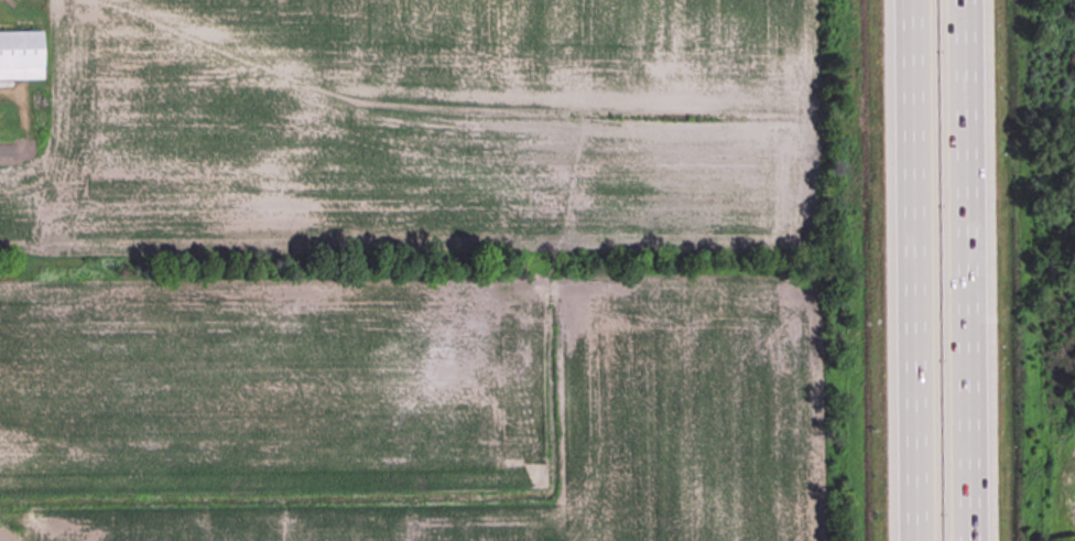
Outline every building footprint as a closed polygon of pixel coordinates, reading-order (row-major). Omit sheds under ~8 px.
[(43,34),(0,34),(0,82),(43,82),(43,34)]
